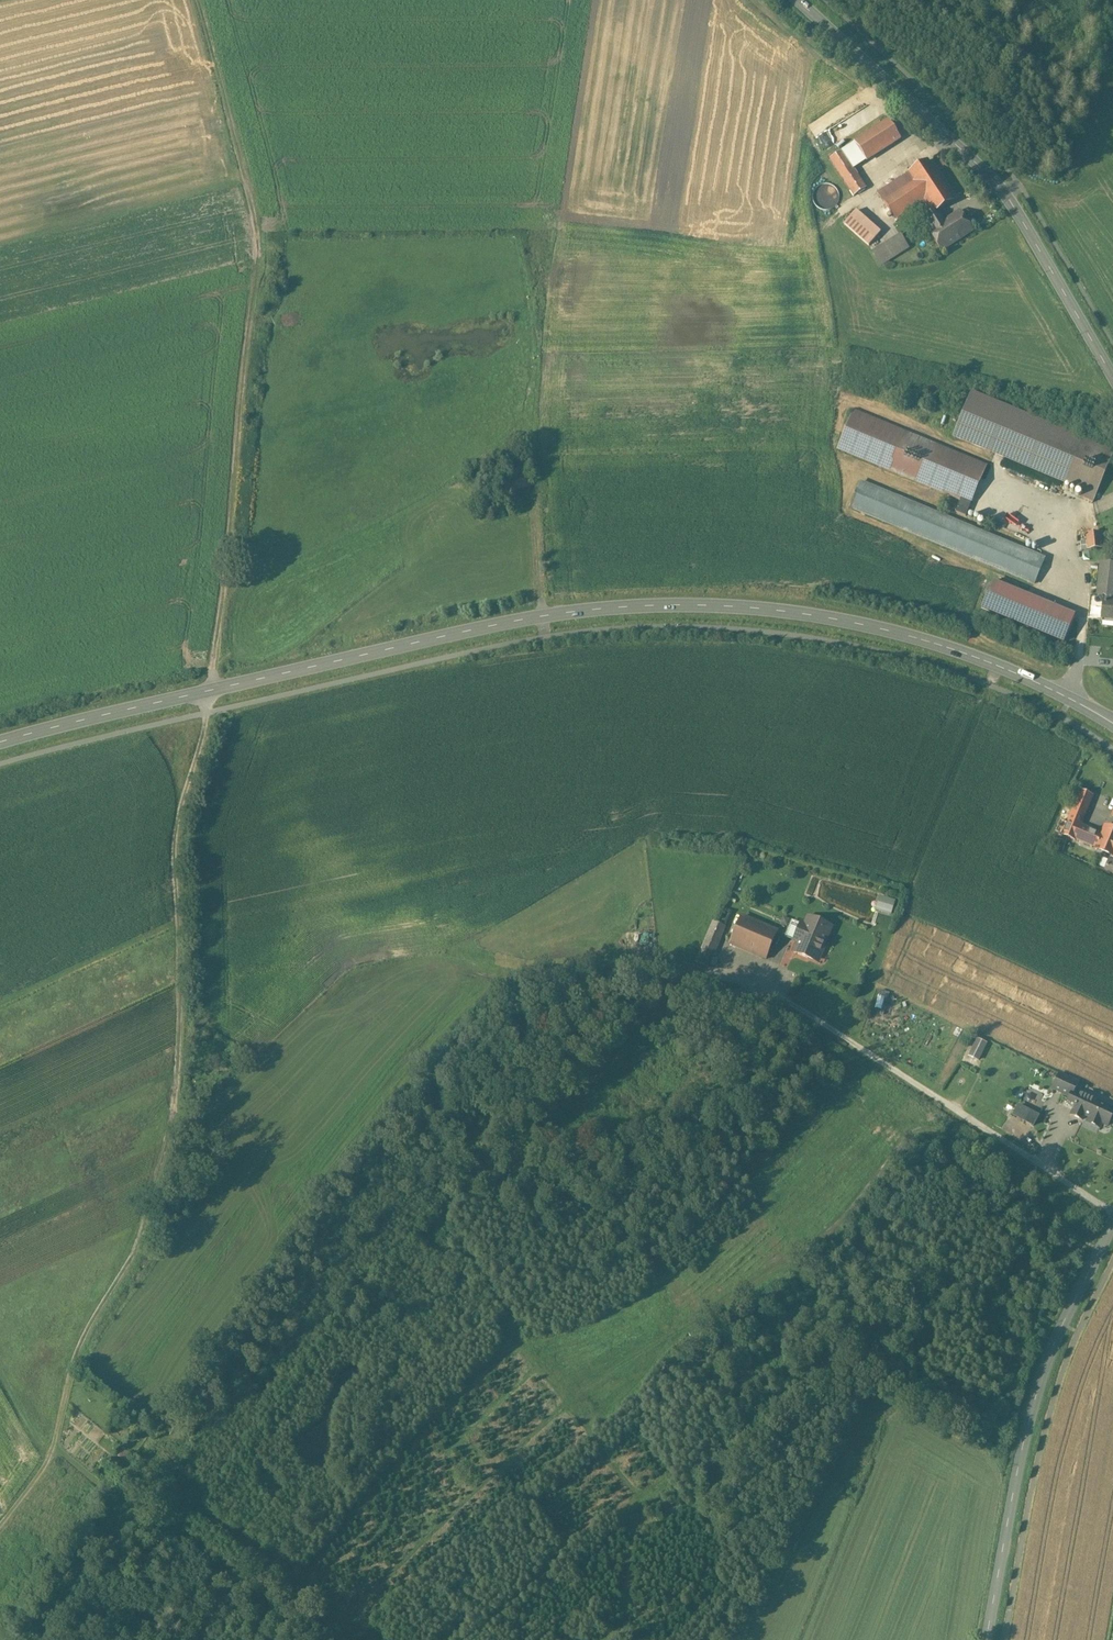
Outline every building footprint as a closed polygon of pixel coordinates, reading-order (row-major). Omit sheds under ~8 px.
[(889,120),(842,152),(854,170),(899,139),(889,120)] [(866,189),(854,170),(842,152),(830,159),(854,196),(866,189)] [(927,161),(909,173),(926,199),(921,202),(930,216),(936,212),(953,201),(927,161)] [(894,220),(921,202),(926,199),(909,173),(877,193),(894,220)] [(829,185),(825,185),(820,186),(816,189),(813,193),(813,198),(813,202),(816,207),(820,209),(825,211),(829,210),(834,208),(837,205),(839,200),(839,195),(837,191),(834,187),(829,185)] [(843,224),(868,246),(881,232),(856,209),(843,224)] [(943,224),(936,212),(930,216),(923,221),(930,232),(943,224)] [(960,213),(943,224),(930,232),(942,251),(972,232),(960,213)] [(870,250),(879,266),(910,249),(901,234),(870,250)] [(955,437),(1062,481),(1059,488),(1093,502),(1112,452),(1112,449),(974,392),(955,437)] [(987,467),(853,410),(837,448),(960,499),(956,511),(966,515),(987,467)] [(1044,560),(858,482),(849,506),(1035,584),(1044,560)] [(1099,532),(1086,533),(1087,549),(1100,548),(1099,532)] [(1102,595),(1103,580),(1112,581),(1112,564),(1101,563),(1098,595),(1102,595)] [(1103,580),(1102,595),(1104,595),(1102,619),(1112,620),(1112,581),(1103,580)] [(1075,615),(993,581),(981,609),(1064,643),(1075,615)] [(1087,844),(1092,830),(1080,825),(1089,803),(1075,797),(1071,807),(1074,808),(1068,824),(1063,837),(1075,841),(1075,839),(1087,844)] [(1063,837),(1068,824),(1060,821),(1055,834),(1063,837)] [(1105,827),(1102,834),(1096,848),(1095,850),(1112,857),(1112,830),(1105,827)] [(1096,848),(1102,834),(1092,830),(1087,844),(1096,848)] [(1109,860),(1104,870),(1112,874),(1112,862),(1109,860)] [(880,896),(875,911),(891,916),(896,901),(880,896)] [(731,945),(766,959),(777,932),(742,918),(731,945)] [(825,943),(831,928),(808,918),(805,926),(801,925),(794,940),(799,942),(794,953),(816,962),(821,952),(824,950),(826,946),(825,943)] [(708,968),(725,927),(714,923),(697,963),(708,968)] [(979,1061),(989,1044),(974,1036),(970,1044),(974,1046),(968,1057),(964,1055),(960,1063),(979,1073),(983,1063),(979,1061)] [(1068,1103),(1075,1107),(1081,1095),(1074,1092),(1078,1083),(1052,1071),(1050,1074),(1058,1078),(1052,1090),(1066,1097),(1068,1092),(1072,1094),(1068,1103)] [(1081,1095),(1075,1107),(1071,1116),(1081,1120),(1084,1115),(1090,1118),(1088,1124),(1098,1128),(1099,1123),(1108,1126),(1112,1114),(1112,1110),(1081,1095)] [(1035,1125),(1040,1113),(1017,1103),(1012,1116),(1035,1125)]
